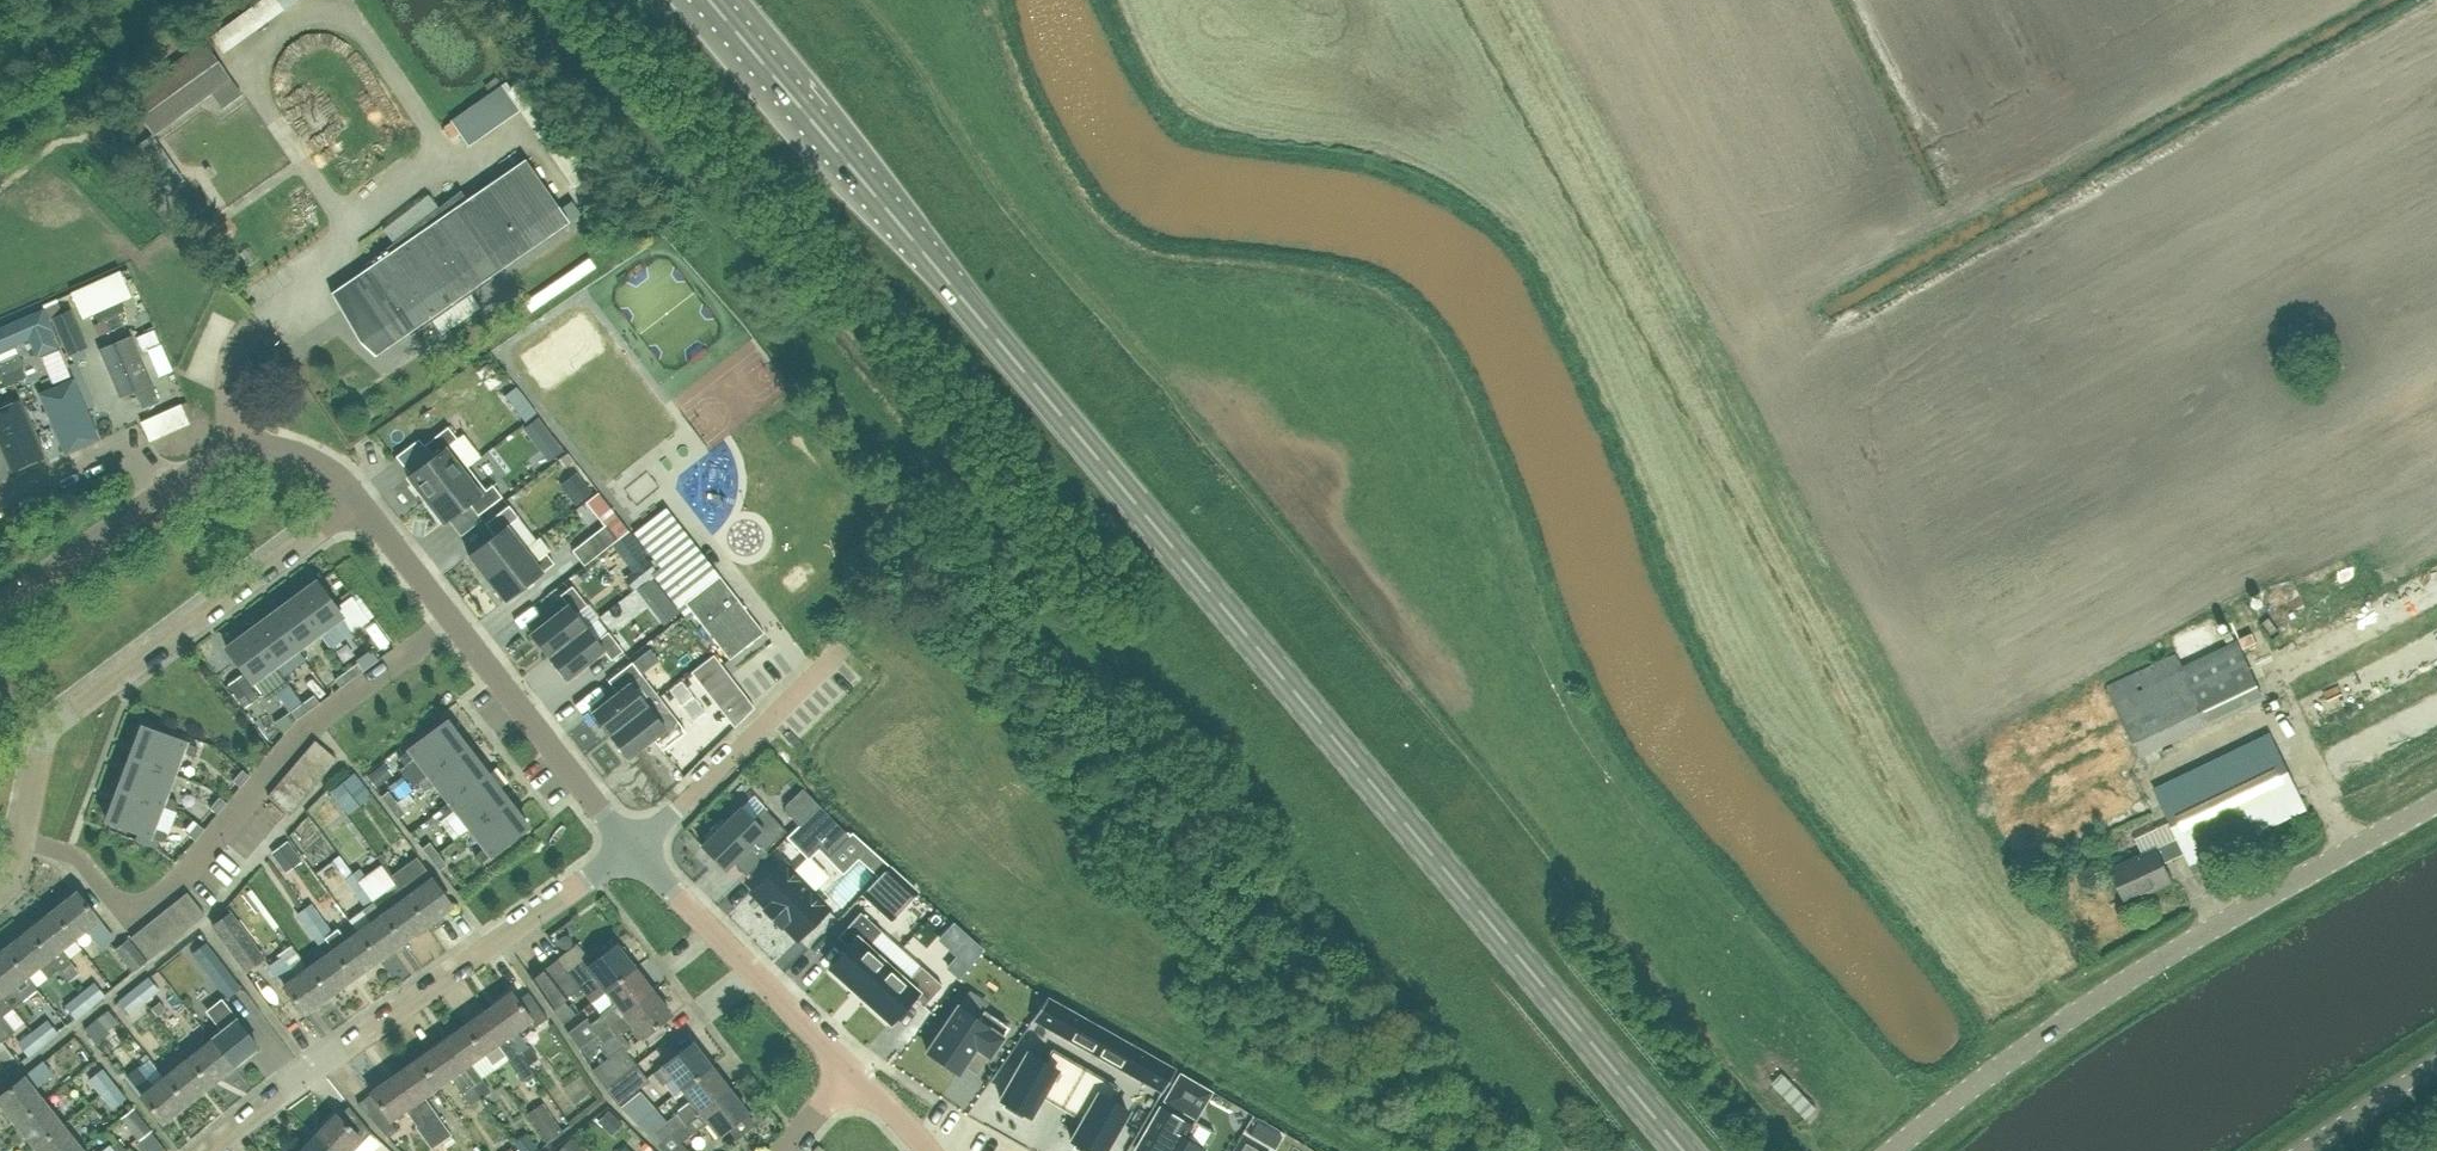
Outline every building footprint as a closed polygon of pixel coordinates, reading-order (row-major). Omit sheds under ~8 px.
[(212,38),(224,54),(297,0),(263,0),(212,38)] [(230,80),(204,43),(127,98),(154,135),(230,80)] [(592,177),(522,79),(504,91),(501,86),(450,121),(468,146),(519,111),(574,190),(592,177)] [(567,224),(523,161),(446,216),(442,210),(365,270),(365,271),(330,296),(359,345),(374,359),(567,224)] [(85,345),(70,310),(51,318),(66,353),(85,345)] [(121,324),(116,313),(102,319),(107,330),(121,324)] [(22,344),(18,329),(0,334),(0,350),(22,344)] [(96,350),(123,417),(160,402),(132,335),(96,350)] [(29,351),(27,372),(51,374),(53,354),(29,351)] [(95,432),(71,379),(29,398),(43,430),(62,422),(71,442),(95,432)] [(0,415),(0,442),(18,482),(38,473),(9,411),(0,415)] [(423,497),(466,464),(449,441),(456,436),(447,424),(423,442),(432,454),(406,473),(423,497)] [(466,464),(423,497),(441,520),(467,501),(476,513),(500,494),(491,482),(484,487),(466,464)] [(581,504),(600,489),(585,470),(566,485),(581,504)] [(591,565),(634,530),(604,492),(590,503),(609,526),(579,550),(591,565)] [(485,576),(486,575),(523,546),(505,523),(516,515),(507,502),(483,521),(492,533),(467,553),(485,576)] [(637,534),(662,565),(683,548),(658,517),(637,534)] [(696,541),(663,567),(674,582),(708,556),(696,541)] [(523,546),(486,575),(485,576),(503,599),(553,561),(545,551),(533,560),(523,546)] [(358,604),(332,569),(309,586),(335,621),(358,604)] [(761,631),(717,575),(684,601),(727,657),(761,631)] [(335,621),(309,586),(287,602),(313,637),(335,621)] [(587,629),(577,615),(586,607),(571,588),(561,595),(568,604),(529,635),(549,659),(587,629)] [(313,637),(287,602),(266,618),(291,653),(313,637)] [(291,653),(266,618),(243,635),(268,670),(291,653)] [(391,647),(374,623),(362,632),(379,655),(391,647)] [(587,629),(549,659),(566,681),(605,650),(612,659),(622,651),(607,632),(597,640),(587,629)] [(2266,701),(2240,644),(2116,701),(2142,758),(2266,701)] [(378,660),(370,649),(355,660),(357,663),(346,671),(351,679),(378,660)] [(713,652),(691,669),(729,718),(751,701),(713,652)] [(609,733),(647,703),(629,680),(641,671),(631,659),(607,678),(616,690),(591,710),(609,733)] [(312,696),(293,670),(283,677),(302,703),(307,711),(319,703),(313,695),(312,696)] [(351,679),(346,671),(334,680),(340,687),(351,679)] [(257,699),(240,675),(228,684),(245,707),(257,699)] [(302,703),(291,711),(296,719),(307,711),(302,703)] [(647,703),(609,733),(627,756),(653,736),(662,748),(686,729),(676,717),(665,726),(647,703)] [(705,749),(732,731),(724,719),(697,737),(705,749)] [(467,747),(446,720),(398,757),(404,765),(413,758),(427,776),(428,777),(467,747)] [(141,726),(129,758),(175,775),(183,753),(194,757),(197,747),(141,726)] [(2308,811),(2273,736),(2157,791),(2180,840),(2158,850),(2113,871),(2127,902),(2173,881),(2165,864),(2186,854),(2192,865),(2308,811)] [(305,752),(327,770),(336,759),(315,741),(305,752)] [(487,773),(467,747),(428,777),(427,776),(418,783),(425,791),(434,784),(447,802),(448,803),(487,773)] [(318,781),(327,770),(305,752),(296,763),(318,781)] [(129,758),(117,788),(163,806),(163,807),(173,811),(177,801),(166,797),(175,775),(129,758)] [(318,781),(296,763),(287,774),(308,792),(318,781)] [(377,766),(366,775),(375,787),(387,778),(377,766)] [(249,776),(242,770),(232,781),(240,787),(249,776)] [(507,799),(487,773),(448,803),(447,802),(439,809),(445,817),(454,810),(468,829),(507,799)] [(278,785),(299,803),(308,792),(287,774),(278,785)] [(372,796),(354,774),(330,792),(347,815),(372,796)] [(299,803),(278,785),(268,796),(290,814),(299,803)] [(117,788),(105,820),(162,842),(165,832),(155,828),(163,807),(163,806),(117,788)] [(800,862),(823,843),(833,856),(852,841),(811,789),(788,807),(805,828),(785,843),(800,862)] [(396,802),(387,791),(380,797),(388,808),(396,802)] [(226,803),(219,797),(210,808),(217,814),(226,803)] [(507,799),(468,829),(483,848),(474,855),(480,863),(528,826),(507,799)] [(405,813),(396,802),(388,808),(397,819),(405,813)] [(741,805),(702,843),(726,867),(755,839),(766,850),(787,829),(764,805),(753,816),(741,805)] [(204,829),(196,823),(187,834),(195,840),(204,829)] [(171,859),(194,855),(190,836),(167,841),(171,859)] [(438,853),(429,842),(421,848),(430,859),(438,853)] [(816,852),(799,869),(822,892),(839,876),(816,852)] [(446,865),(438,853),(430,859),(439,870),(446,865)] [(404,896),(425,925),(450,906),(415,859),(402,868),(417,887),(404,896)] [(799,938),(830,908),(783,860),(752,890),(768,906),(766,908),(780,924),(783,921),(799,938)] [(879,878),(865,863),(829,897),(843,912),(879,878)] [(360,869),(352,875),(401,942),(425,925),(404,896),(395,884),(379,895),(360,869)] [(356,932),(376,960),(401,942),(352,875),(345,879),(366,908),(362,910),(370,921),(356,932)] [(52,910),(73,938),(85,928),(100,947),(112,938),(76,891),(52,910)] [(193,924),(204,916),(186,893),(175,902),(193,924)] [(182,933),(193,924),(175,902),(164,911),(182,933)] [(310,903),(302,909),(324,940),(333,934),(310,903)] [(324,940),(302,909),(296,914),(319,944),(324,940)] [(52,910),(28,929),(60,970),(71,962),(60,948),(73,938),(52,910)] [(171,942),(182,933),(164,911),(153,920),(171,942)] [(848,947),(829,968),(859,995),(891,960),(872,942),(881,931),(860,912),(838,937),(848,947)] [(259,961),(227,915),(212,926),(244,972),(259,961)] [(142,929),(160,951),(171,942),(153,920),(142,929)] [(59,969),(60,970),(28,929),(4,948),(26,975),(36,967),(46,979),(59,969)] [(160,951),(142,929),(131,937),(149,960),(160,951)] [(352,978),(376,960),(356,932),(331,949),(352,978)] [(147,961),(129,939),(115,950),(133,973),(147,961)] [(206,942),(192,953),(226,999),(240,988),(206,942)] [(604,989),(632,967),(613,943),(600,953),(595,946),(563,971),(553,958),(541,967),(563,995),(577,985),(589,1001),(596,995),(604,989)] [(303,1014),(328,995),(307,967),(304,969),(288,947),(278,955),(279,957),(268,966),(303,1014)] [(4,948),(0,951),(0,991),(2,994),(26,975),(4,948)] [(328,995),(352,978),(331,949),(307,967),(328,995)] [(891,960),(859,995),(890,1022),(912,997),(923,1007),(942,985),(920,966),(911,977),(891,960)] [(595,1035),(651,991),(632,967),(604,989),(608,995),(615,1003),(600,1015),(601,1016),(590,1024),(587,1020),(584,1022),(581,1017),(564,1031),(576,1046),(593,1033),(595,1035)] [(148,977),(133,989),(144,1003),(159,991),(148,977)] [(95,983),(79,995),(89,1008),(105,996),(95,983)] [(144,1003),(133,989),(118,1001),(130,1014),(144,1003)] [(0,991),(0,1020),(13,1010),(1,994),(2,994),(0,991)] [(508,992),(485,1009),(526,1066),(535,1059),(525,1044),(523,1046),(512,1030),(527,1020),(532,1027),(545,1017),(526,991),(514,1000),(508,992)] [(669,1015),(651,991),(595,1035),(601,1043),(613,1033),(614,1036),(630,1023),(641,1037),(669,1015)] [(89,1008),(79,995),(65,1005),(75,1019),(89,1008)] [(223,1029),(210,1039),(232,1066),(256,1047),(220,1001),(207,1010),(223,1029)] [(1093,1053),(1106,1032),(1063,1007),(1050,1029),(1093,1053)] [(975,1047),(989,1056),(1009,1027),(984,1009),(977,1019),(961,1008),(930,1054),(958,1073),(975,1047)] [(462,1025),(481,1052),(495,1043),(516,1073),(526,1066),(485,1009),(462,1025)] [(120,1025),(110,1013),(98,1023),(108,1035),(120,1025)] [(32,1032),(43,1046),(58,1034),(47,1020),(32,1032)] [(462,1025),(438,1042),(479,1099),(488,1093),(469,1067),(467,1068),(464,1064),(481,1052),(462,1025)] [(43,1046),(32,1032),(18,1044),(28,1058),(43,1046)] [(1155,1059),(1106,1032),(1093,1053),(1143,1081),(1155,1059)] [(209,1085),(232,1066),(210,1039),(187,1057),(209,1085)] [(415,1058),(435,1086),(449,1075),(460,1091),(458,1092),(468,1107),(479,1099),(438,1042),(415,1058)] [(672,1076),(681,1088),(709,1066),(691,1042),(652,1072),(662,1085),(672,1076)] [(605,1087),(634,1064),(621,1048),(592,1071),(605,1087)] [(1044,1064),(1026,1053),(999,1100),(1006,1103),(1003,1107),(1021,1118),(1024,1113),(1030,1117),(1047,1086),(1063,1096),(1080,1067),(1052,1051),(1044,1064)] [(185,1103),(209,1085),(187,1057),(163,1076),(185,1103)] [(392,1075),(433,1132),(440,1142),(450,1134),(434,1112),(433,1113),(421,1096),(435,1086),(415,1058),(392,1075)] [(41,1101),(31,1089),(51,1074),(42,1063),(0,1096),(0,1105),(14,1123),(41,1101)] [(634,1064),(605,1087),(618,1104),(647,1081),(634,1064)] [(699,1110),(727,1088),(709,1066),(681,1088),(691,1100),(675,1112),(677,1114),(658,1130),(664,1138),(684,1122),(699,1110)] [(160,1123),(185,1103),(163,1076),(151,1086),(136,1068),(124,1077),(160,1123)] [(88,1081),(98,1095),(113,1083),(102,1069),(88,1081)] [(1088,1072),(1072,1101),(1088,1110),(1070,1140),(1077,1144),(1074,1148),(1080,1150),(1105,1150),(1127,1112),(1109,1101),(1116,1088),(1088,1072)] [(433,1132),(392,1075),(369,1092),(370,1093),(356,1102),(376,1126),(386,1137),(396,1129),(388,1119),(404,1108),(415,1125),(413,1126),(422,1139),(433,1132)] [(124,1097),(113,1083),(98,1095),(109,1108),(124,1097)] [(699,1110),(717,1134),(726,1128),(735,1140),(755,1124),(745,1112),(746,1112),(727,1088),(699,1110)] [(41,1101),(14,1123),(33,1146),(60,1125),(41,1101)] [(334,1113),(313,1134),(331,1150),(351,1150),(371,1131),(349,1104),(337,1116),(334,1113)] [(563,1132),(543,1104),(526,1115),(545,1144),(563,1132)] [(152,1132),(133,1108),(120,1118),(139,1142),(152,1132)] [(1159,1150),(1202,1150),(1203,1149),(1184,1138),(1192,1125),(1161,1108),(1144,1138),(1161,1148),(1159,1150)] [(684,1122),(664,1138),(665,1139),(659,1144),(667,1150),(687,1150),(680,1141),(692,1131),(684,1122)] [(33,1146),(37,1150),(75,1150),(78,1149),(60,1125),(33,1146)] [(313,1134),(298,1150),(331,1150),(313,1134)] [(526,1134),(512,1144),(518,1150),(535,1150),(538,1149),(526,1134)] [(571,1137),(559,1150),(586,1150),(571,1137)] [(1245,1143),(1240,1150),(1259,1150),(1245,1143)]
